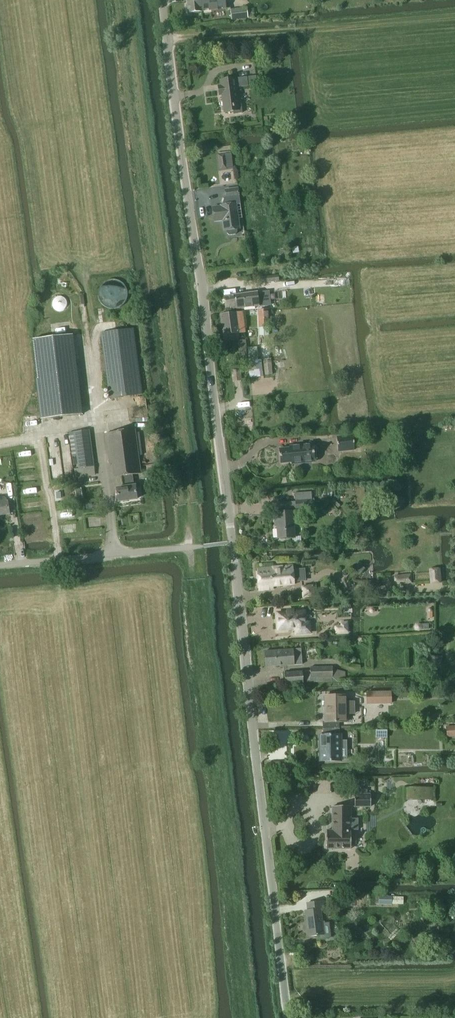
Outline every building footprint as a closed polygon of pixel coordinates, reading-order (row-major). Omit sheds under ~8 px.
[(188,14),(202,12),(201,12),(225,9),(224,0),(186,0),(188,14)] [(230,8),(231,19),(247,17),(246,6),(230,8)] [(247,77),(236,78),(219,80),(220,86),(218,86),(219,96),(221,96),(224,113),(233,111),(234,114),(242,113),(241,104),(239,104),(237,88),(248,86),(247,77)] [(226,154),(219,154),(220,166),(227,165),(227,169),(233,168),(232,153),(226,154)] [(240,228),(237,204),(240,204),(238,187),(224,189),(226,197),(224,198),(222,205),(220,205),(220,206),(213,207),(215,222),(224,221),(225,230),(227,230),(228,233),(230,235),(236,234),(238,232),(237,229),(240,228)] [(225,314),(220,314),(223,334),(223,335),(245,332),(242,312),(237,312),(232,313),(232,311),(237,310),(235,296),(235,295),(235,294),(236,294),(235,289),(223,291),(224,296),(226,311),(226,314),(225,314)] [(257,293),(235,296),(237,310),(259,308),(259,307),(270,306),(269,292),(257,293)] [(272,310),(268,311),(258,311),(259,336),(269,335),(269,328),(273,327),(272,310)] [(142,395),(133,329),(101,333),(110,399),(142,395)] [(43,421),(84,417),(75,336),(33,340),(43,421)] [(238,341),(239,354),(246,354),(246,341),(238,341)] [(261,347),(263,360),(264,376),(272,375),(271,359),(270,346),(261,347)] [(248,348),(249,361),(258,360),(257,347),(248,348)] [(115,482),(122,481),(123,487),(116,488),(118,502),(137,500),(135,485),(134,485),(132,475),(141,474),(135,429),(105,434),(110,466),(113,465),(115,482)] [(90,430),(68,433),(71,457),(76,456),(78,469),(85,468),(94,467),(90,430)] [(338,453),(355,452),(353,438),(337,439),(338,453)] [(297,449),(279,451),(280,465),(291,464),(291,465),(315,463),(315,461),(317,461),(316,454),(314,454),(313,446),(296,447),(297,449)] [(295,493),(295,501),(296,510),(312,509),(311,492),(295,493)] [(10,514),(8,501),(7,501),(6,499),(5,498),(4,497),(3,497),(1,497),(0,497),(0,515),(10,514)] [(294,537),(293,511),(274,512),(275,525),(277,525),(278,538),(294,537)] [(360,564),(353,571),(359,575),(365,568),(360,564)] [(292,565),(257,568),(259,589),(273,588),(273,586),(294,584),(293,580),(303,579),(302,570),(293,571),(292,565)] [(429,569),(430,584),(442,583),(441,568),(429,569)] [(395,585),(412,584),(411,574),(394,575),(395,585)] [(314,585),(302,586),(303,597),(315,597),(314,585)] [(296,633),(310,633),(309,623),(306,623),(305,612),(294,612),(293,610),(287,610),(287,613),(278,613),(279,630),(289,629),(289,628),(296,627),(296,633)] [(336,633),(348,632),(347,622),(341,622),(342,626),(336,627),(336,633)] [(416,624),(415,627),(415,629),(416,631),(419,632),(421,631),(423,628),(423,626),(421,624),(418,623),(416,624)] [(266,666),(294,664),(302,664),(301,648),(293,649),(265,651),(266,666)] [(442,657),(435,657),(428,657),(428,666),(435,666),(442,666),(442,657)] [(311,678),(310,683),(338,683),(338,670),(332,670),(332,666),(310,667),(311,678)] [(285,672),(285,685),(303,684),(303,671),(285,672)] [(391,692),(367,693),(367,705),(391,704),(391,692)] [(325,721),(323,722),(323,728),(340,728),(339,721),(347,721),(347,714),(354,714),(354,702),(347,702),(346,695),(324,696),(325,721)] [(446,727),(447,739),(454,738),(454,727),(446,727)] [(323,735),(319,735),(320,761),(342,761),(342,760),(347,760),(347,744),(341,744),(341,741),(341,734),(340,734),(340,728),(323,728),(323,735)] [(432,788),(406,789),(406,801),(433,801),(432,788)] [(371,807),(370,793),(354,793),(355,807),(371,807)] [(350,849),(351,806),(332,806),(332,830),(327,830),(326,848),(350,849)] [(379,897),(379,905),(391,905),(391,904),(392,897),(392,896),(379,896),(379,897)] [(306,902),(307,910),(321,909),(325,909),(324,900),(306,902)] [(323,927),(321,909),(307,910),(305,911),(308,936),(320,935),(320,938),(330,937),(330,933),(329,926),(323,927)]
